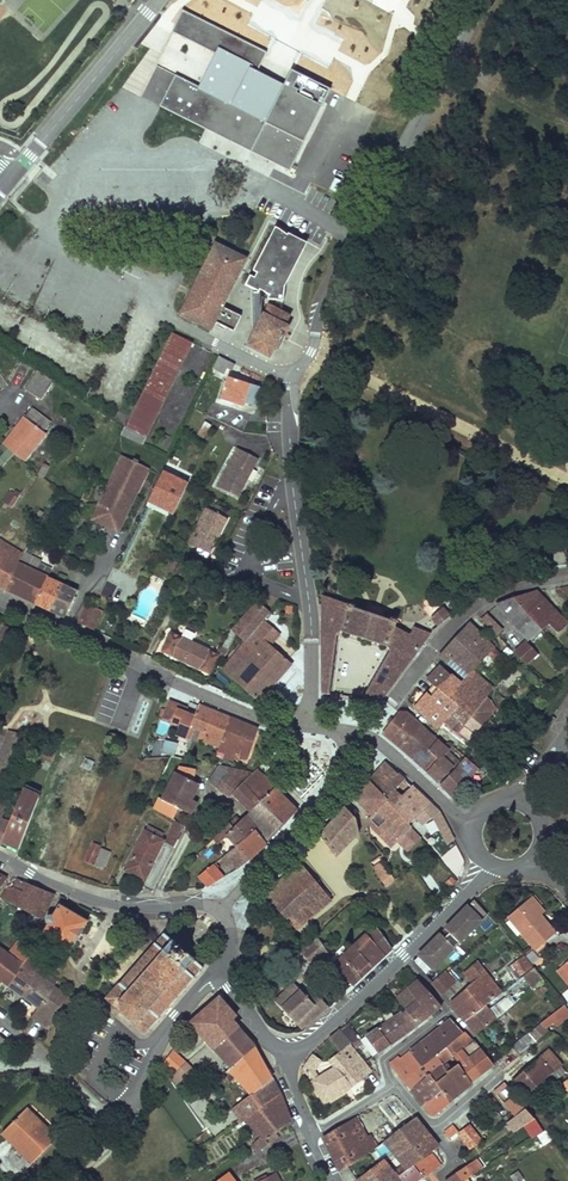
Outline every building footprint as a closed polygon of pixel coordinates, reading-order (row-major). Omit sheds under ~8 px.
[(269,49),(183,9),(142,95),(241,142),(290,165),(326,89),(290,72),(284,85),(258,73),(269,49)] [(216,245),(181,315),(211,329),(214,322),(233,332),(242,317),(221,306),(245,260),(216,245)] [(289,316),(270,306),(250,345),(269,355),(274,346),(278,348),(288,328),(284,326),(289,316)] [(173,333),(121,436),(141,445),(192,343),(173,333)] [(219,356),(213,368),(225,374),(228,369),(232,370),(235,364),(219,356)] [(54,382),(37,371),(25,389),(42,400),(54,382)] [(260,389),(229,379),(222,401),(244,408),(246,404),(254,407),(258,393),(260,389)] [(32,409),(5,444),(9,449),(15,454),(18,457),(20,455),(25,460),(46,434),(44,432),(50,423),(32,409)] [(562,410),(554,422),(567,431),(567,414),(562,410)] [(212,427),(205,423),(197,435),(204,440),(212,427)] [(232,457),(216,486),(238,498),(258,460),(236,448),(232,457)] [(7,464),(15,454),(9,449),(1,458),(7,464)] [(133,461),(123,456),(108,486),(92,519),(102,524),(118,532),(148,468),(138,463),(133,461)] [(45,464),(38,475),(44,479),(51,467),(45,464)] [(13,509),(20,498),(12,493),(5,503),(6,503),(13,509)] [(188,541),(208,552),(209,552),(227,518),(226,517),(206,506),(188,541)] [(7,589),(19,564),(7,558),(13,548),(0,540),(0,586),(7,589)] [(23,554),(13,548),(7,558),(19,564),(23,554)] [(35,603),(47,580),(48,579),(36,573),(42,561),(24,552),(23,554),(19,564),(7,589),(35,603)] [(62,586),(47,580),(35,603),(50,610),(62,586)] [(76,593),(62,586),(50,610),(65,617),(76,593)] [(560,587),(567,595),(567,586),(560,587)] [(525,611),(542,629),(549,624),(558,633),(567,624),(538,592),(535,594),(533,591),(521,594),(512,597),(525,611)] [(322,694),(330,695),(337,640),(338,635),(340,633),(342,632),(344,632),(387,648),(389,649),(390,651),(389,654),(362,700),(380,702),(402,673),(416,653),(431,633),(414,627),(410,635),(396,627),(398,621),(392,618),(391,621),(354,608),(355,606),(322,595),(322,601),(321,603),(321,615),(322,694)] [(507,599),(495,603),(519,631),(521,630),(529,640),(542,629),(525,611),(512,597),(507,599)] [(258,601),(232,631),(237,635),(245,642),(255,631),(271,613),(258,601)] [(88,604),(79,623),(93,630),(102,611),(88,604)] [(431,618),(438,626),(444,620),(450,615),(444,607),(431,618)] [(486,613),(480,619),(496,635),(502,630),(486,613)] [(469,716),(486,696),(493,688),(474,671),(474,669),(488,654),(495,660),(500,654),(493,648),(488,642),(468,623),(459,633),(440,655),(465,679),(463,680),(460,684),(447,698),(456,707),(444,720),(449,725),(469,741),(480,729),(480,726),(469,716)] [(6,627),(0,638),(0,643),(12,650),(20,634),(6,627)] [(223,648),(229,651),(237,635),(232,631),(223,648)] [(265,640),(255,631),(245,642),(247,644),(256,651),(265,640)] [(219,655),(218,655),(171,632),(162,652),(210,674),(219,655)] [(491,638),(488,642),(493,648),(497,644),(491,638)] [(265,640),(256,651),(268,662),(254,677),(269,690),(292,664),(265,640)] [(526,642),(514,653),(525,664),(536,653),(526,642)] [(256,651),(247,644),(222,670),(258,701),(269,690),(254,677),(268,662),(256,651)] [(229,651),(223,648),(222,647),(218,655),(219,655),(225,658),(229,651)] [(427,680),(433,686),(437,690),(451,675),(440,665),(427,680)] [(438,727),(444,720),(456,707),(447,698),(460,684),(451,675),(437,690),(433,686),(414,706),(438,727)] [(469,716),(480,726),(495,708),(492,705),(491,701),(486,696),(469,716)] [(165,710),(162,718),(171,722),(179,703),(170,700),(165,710)] [(179,703),(171,722),(180,725),(177,734),(196,742),(197,738),(219,746),(230,718),(198,705),(196,710),(194,716),(186,713),(188,707),(179,703)] [(413,736),(422,726),(407,713),(399,712),(383,732),(402,749),(413,736)] [(232,757),(235,758),(238,759),(239,755),(246,757),(257,729),(230,718),(219,746),(234,752),(232,757)] [(444,720),(438,727),(444,730),(449,725),(444,720)] [(491,721),(486,726),(491,731),(495,725),(491,721)] [(438,741),(422,726),(413,736),(429,750),(438,741)] [(9,731),(0,755),(0,776),(5,779),(23,734),(9,731)] [(402,749),(439,782),(453,766),(443,757),(449,751),(443,746),(438,741),(429,750),(413,736),(402,749)] [(173,742),(157,738),(154,747),(171,751),(173,742)] [(447,742),(443,746),(449,751),(453,746),(447,742)] [(234,752),(219,746),(217,751),(224,754),(223,758),(234,762),(235,758),(232,757),(234,752)] [(176,755),(184,757),(186,749),(177,747),(176,755)] [(180,758),(171,757),(163,774),(170,777),(180,758)] [(453,796),(479,769),(466,757),(459,765),(459,768),(442,786),(453,796)] [(298,797),(323,776),(311,762),(286,784),(298,797)] [(386,762),(370,781),(387,800),(393,808),(411,786),(386,762)] [(254,772),(220,766),(209,781),(229,797),(233,793),(251,812),(276,788),(257,769),(256,770),(254,772)] [(192,790),(196,783),(176,773),(162,800),(191,815),(197,802),(192,800),(196,792),(192,790)] [(370,781),(354,799),(371,816),(387,800),(370,781)] [(200,785),(196,783),(192,790),(196,792),(200,785)] [(9,820),(0,839),(17,846),(40,792),(23,785),(9,820)] [(411,786),(393,808),(407,823),(429,804),(411,786)] [(251,812),(245,817),(256,830),(267,843),(298,810),(276,788),(251,812)] [(369,818),(369,822),(391,845),(397,839),(410,826),(407,823),(393,808),(387,800),(371,816),(369,818)] [(0,839),(9,820),(2,817),(6,806),(0,804),(0,840),(0,839)] [(337,857),(359,833),(359,832),(357,819),(345,808),(320,835),(331,849),(337,857)] [(236,816),(230,822),(234,827),(241,821),(236,816)] [(237,846),(256,830),(245,817),(241,821),(234,827),(230,822),(213,838),(219,843),(228,836),(237,846)] [(186,826),(177,822),(166,842),(175,847),(186,826)] [(416,822),(410,827),(417,834),(422,830),(416,822)] [(410,826),(397,839),(407,848),(419,836),(417,834),(410,827),(410,826)] [(163,835),(148,827),(125,871),(145,881),(152,867),(151,866),(164,842),(160,840),(163,835)] [(242,866),(267,843),(256,830),(237,846),(227,854),(233,862),(238,869),(242,866)] [(101,846),(94,843),(86,861),(92,864),(101,846)] [(110,853),(102,849),(95,866),(102,869),(110,853)] [(227,854),(221,858),(228,866),(233,862),(227,854)] [(372,865),(385,885),(395,879),(382,859),(372,865)] [(209,887),(224,877),(214,864),(198,876),(207,886),(209,887)] [(297,928),(332,900),(304,864),(266,896),(297,928)] [(440,881),(449,887),(454,880),(445,874),(440,881)] [(45,890),(18,879),(14,889),(9,888),(2,898),(33,916),(38,904),(45,890)] [(38,904),(48,908),(55,894),(45,890),(38,904)] [(532,897),(528,901),(540,915),(544,911),(532,897)] [(441,933),(414,962),(428,975),(434,969),(488,914),(474,899),(446,928),(450,932),(446,937),(441,933)] [(556,933),(540,915),(528,901),(509,917),(536,950),(556,933)] [(48,908),(38,904),(33,916),(42,920),(48,908)] [(88,922),(59,905),(53,916),(50,917),(47,917),(46,920),(46,923),(48,926),(42,935),(69,952),(79,937),(88,922)] [(352,985),(360,977),(356,973),(368,962),(372,967),(392,948),(376,925),(337,962),(333,965),(352,985)] [(450,932),(446,928),(441,933),(446,937),(450,932)] [(145,1034),(203,969),(194,961),(195,959),(174,941),(173,942),(164,934),(140,961),(120,983),(119,982),(104,998),(145,1034)] [(315,936),(301,950),(316,966),(318,963),(327,955),(329,953),(315,936)] [(19,941),(8,956),(0,949),(0,978),(43,1011),(52,1018),(67,998),(41,980),(23,966),(26,961),(45,975),(49,969),(20,942),(19,941)] [(327,955),(318,963),(321,967),(330,959),(327,955)] [(524,957),(520,959),(508,967),(513,975),(518,972),(520,975),(532,967),(524,957)] [(23,966),(41,980),(45,975),(26,961),(23,966)] [(356,973),(360,977),(372,967),(368,962),(356,973)] [(557,970),(567,983),(567,962),(557,970)] [(465,973),(473,982),(485,972),(477,963),(465,973)] [(534,968),(524,975),(534,988),(544,980),(534,968)] [(454,983),(444,972),(432,982),(442,993),(454,983)] [(473,982),(451,1001),(465,1021),(468,1019),(483,1008),(482,1007),(502,992),(485,972),(473,982)] [(441,1006),(418,980),(408,989),(410,993),(399,1001),(406,1010),(417,1024),(431,1014),(441,1006)] [(295,983),(277,999),(303,1027),(305,1026),(309,1024),(312,1021),(322,1012),(295,983)] [(397,998),(399,1001),(410,993),(408,989),(397,998)] [(496,1016),(516,1004),(509,993),(489,1006),(496,1016)] [(191,1023),(231,1068),(256,1047),(255,1045),(233,1020),(237,1017),(220,998),(191,1023)] [(564,1005),(553,1014),(558,1020),(567,1011),(567,1009),(564,1005)] [(495,1019),(485,1006),(483,1008),(468,1019),(470,1022),(472,1030),(476,1035),(479,1032),(492,1021),(495,1019)] [(519,1006),(509,1010),(513,1021),(523,1018),(519,1006)] [(379,1028),(391,1044),(417,1024),(406,1010),(379,1028)] [(46,1026),(52,1018),(43,1011),(36,1019),(46,1026)] [(430,1035),(420,1044),(432,1059),(436,1055),(443,1064),(446,1061),(454,1055),(471,1041),(451,1019),(430,1035)] [(550,1029),(544,1021),(532,1030),(539,1038),(550,1029)] [(378,1050),(379,1053),(391,1044),(379,1028),(360,1039),(359,1038),(353,1042),(360,1052),(367,1048),(372,1054),(378,1050)] [(371,1070),(339,1029),(329,1037),(340,1052),(329,1060),(335,1068),(319,1077),(312,1081),(325,1102),(351,1086),(371,1070)] [(43,1044),(55,1049),(60,1035),(49,1030),(43,1044)] [(539,1038),(532,1030),(530,1032),(515,1045),(521,1053),(539,1038)] [(10,1045),(0,1037),(0,1056),(10,1045)] [(471,1041),(454,1055),(473,1081),(494,1065),(487,1055),(481,1048),(480,1050),(472,1040),(471,1041)] [(420,1044),(410,1051),(422,1066),(432,1059),(420,1044)] [(230,1069),(253,1095),(254,1096),(273,1079),(256,1047),(231,1068),(230,1069)] [(561,1065),(549,1049),(539,1057),(552,1073),(561,1065)] [(177,1073),(186,1063),(174,1050),(165,1061),(177,1073)] [(422,1066),(410,1051),(400,1059),(398,1055),(389,1062),(409,1086),(419,1098),(424,1105),(443,1091),(430,1074),(443,1064),(436,1055),(432,1059),(422,1066)] [(319,1077),(312,1066),(316,1063),(311,1055),(309,1056),(306,1060),(304,1064),(303,1066),(312,1081),(319,1077)] [(552,1073),(539,1057),(515,1079),(528,1094),(552,1073)] [(186,1063),(177,1073),(173,1077),(183,1088),(197,1074),(186,1063)] [(449,1100),(471,1083),(457,1065),(452,1068),(449,1064),(445,1067),(443,1064),(430,1074),(443,1091),(449,1100)] [(553,1074),(559,1080),(567,1073),(560,1066),(553,1074)] [(234,1110),(243,1123),(248,1119),(281,1095),(276,1084),(273,1079),(254,1096),(253,1095),(234,1110)] [(443,1091),(424,1105),(430,1112),(432,1114),(434,1114),(436,1113),(451,1102),(449,1100),(443,1091)] [(278,1134),(280,1133),(279,1131),(292,1121),(284,1100),(281,1095),(248,1119),(261,1137),(256,1141),(259,1146),(255,1148),(258,1151),(268,1144),(266,1141),(269,1139),(273,1144),(280,1138),(278,1134)] [(39,1119),(27,1108),(2,1133),(33,1164),(58,1138),(43,1123),(40,1125),(37,1122),(39,1119)] [(535,1118),(525,1109),(514,1117),(508,1121),(515,1132),(535,1118)] [(508,1121),(514,1117),(511,1114),(504,1119),(507,1122),(508,1121)] [(367,1137),(357,1116),(350,1121),(323,1136),(341,1171),(374,1148),(378,1146),(370,1135),(367,1137)] [(400,1129),(421,1157),(438,1145),(415,1118),(400,1129)] [(452,1124),(444,1132),(448,1138),(458,1131),(452,1124)] [(459,1132),(471,1148),(481,1141),(469,1125),(459,1132)] [(382,1159),(372,1167),(373,1169),(376,1166),(385,1178),(403,1165),(407,1170),(423,1159),(422,1158),(421,1157),(400,1129),(378,1146),(374,1148),(382,1159)] [(441,1165),(432,1153),(423,1159),(407,1170),(398,1176),(402,1180),(419,1180),(441,1165)] [(372,1167),(357,1179),(358,1180),(402,1180),(398,1176),(407,1170),(403,1165),(385,1178),(376,1166),(373,1169),(372,1167)] [(445,1180),(446,1180),(464,1180),(469,1177),(474,1174),(470,1167),(468,1165),(457,1173),(445,1180)] [(510,1176),(513,1180),(520,1180),(523,1179),(518,1171),(510,1176)] [(229,1173),(218,1180),(235,1180),(229,1173)]
